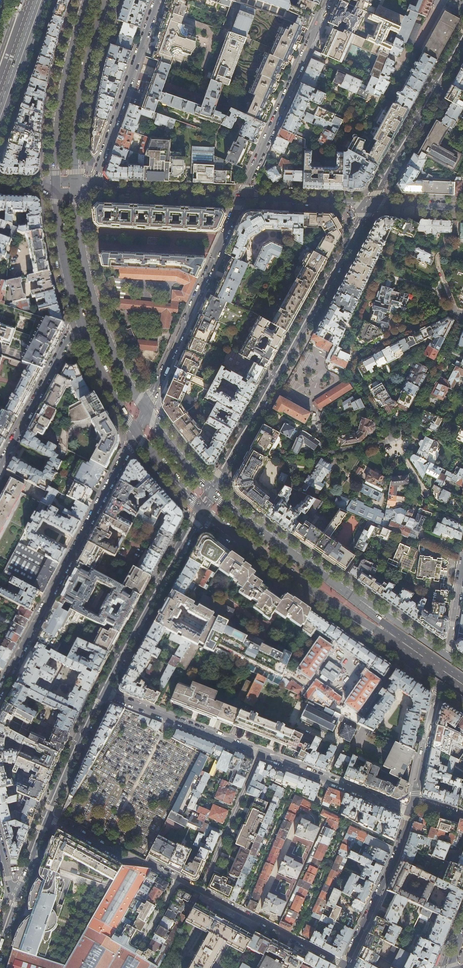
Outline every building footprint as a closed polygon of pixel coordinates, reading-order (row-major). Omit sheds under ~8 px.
[(56,7),(53,15),(63,18),(65,13),(66,8),(69,0),(58,0),(56,7)] [(128,21),(131,22),(130,24),(137,27),(140,28),(143,19),(147,9),(148,4),(139,1),(138,4),(134,3),(135,1),(136,2),(136,0),(124,0),(121,8),(117,20),(123,22),(127,23),(128,21)] [(187,6),(184,5),(185,2),(178,0),(165,0),(164,3),(168,4),(167,7),(170,8),(168,11),(183,16),(187,6)] [(286,9),(286,10),(298,16),(294,23),(303,27),(308,29),(310,25),(312,19),(314,15),(310,13),(290,4),(289,0),(261,0),(286,9)] [(290,4),(310,13),(313,7),(314,3),(312,2),(309,1),(307,0),(289,0),(290,4)] [(348,4),(341,1),(340,0),(337,0),(335,5),(330,15),(327,23),(338,27),(339,23),(340,24),(341,21),(346,23),(345,26),(344,30),(353,34),(356,26),(357,27),(361,19),(360,18),(363,11),(354,6),(352,10),(346,7),(348,4)] [(341,1),(348,4),(354,6),(363,11),(370,14),(374,15),(377,9),(368,5),(371,0),(342,0),(341,1)] [(407,9),(408,9),(405,15),(404,17),(400,27),(398,33),(396,38),(404,42),(405,43),(414,22),(417,13),(425,17),(432,0),(411,0),(407,9)] [(249,38),(248,34),(246,33),(255,8),(241,3),(230,32),(228,32),(211,79),(224,84),(228,85),(243,43),(249,46),(249,47),(254,48),(254,49),(258,50),(258,51),(263,52),(265,53),(257,73),(258,74),(249,93),(255,95),(251,103),(250,104),(249,106),(249,108),(246,115),(261,121),(263,117),(265,118),(267,115),(264,114),(266,110),(268,106),(266,105),(273,88),(276,89),(277,86),(275,85),(276,81),(275,81),(277,76),(280,77),(281,75),(278,74),(283,64),(285,65),(288,64),(289,63),(287,62),(288,59),(289,55),(291,56),(293,49),(295,50),(296,46),(293,45),(295,42),(298,43),(299,41),(301,36),(300,35),(303,27),(294,23),(292,22),(289,27),(287,26),(286,30),(280,27),(277,34),(276,34),(270,47),(249,38)] [(379,5),(377,9),(374,15),(400,27),(404,17),(379,5)] [(195,47),(195,42),(196,38),(194,37),(195,35),(191,33),(194,26),(182,21),(183,16),(168,11),(167,15),(165,22),(163,22),(161,28),(162,28),(161,33),(160,32),(158,36),(163,37),(160,44),(159,45),(158,45),(157,50),(156,54),(154,59),(158,61),(171,65),(175,66),(176,62),(181,63),(184,56),(188,57),(188,54),(190,55),(192,51),(195,47)] [(444,11),(422,52),(436,60),(441,51),(459,19),(444,11)] [(400,27),(374,15),(370,14),(368,18),(378,23),(372,36),(367,34),(365,39),(375,43),(375,41),(376,42),(376,41),(380,42),(380,44),(381,44),(381,46),(391,50),(393,44),(384,40),(389,29),(398,33),(400,27)] [(61,27),(63,18),(53,15),(50,25),(46,35),(57,39),(61,27)] [(130,24),(127,23),(123,22),(122,27),(119,34),(133,39),(135,33),(137,27),(130,24)] [(422,25),(414,22),(405,43),(412,47),(422,25)] [(365,39),(353,34),(344,30),(342,29),(341,33),(332,29),(331,31),(324,46),(321,54),(322,54),(341,62),(350,41),(380,54),(371,76),(379,79),(382,72),(388,57),(390,52),(391,50),(381,46),(375,43),(365,39)] [(131,44),(133,39),(119,34),(118,39),(115,46),(120,47),(123,48),(129,50),(131,44)] [(55,49),(57,39),(46,35),(43,44),(39,55),(52,60),(55,49)] [(401,46),(404,42),(396,38),(393,44),(391,50),(390,52),(397,56),(400,52),(401,53),(404,47),(401,46)] [(118,53),(120,47),(115,46),(110,44),(108,51),(107,58),(115,61),(116,57),(120,58),(119,62),(127,65),(129,58),(132,51),(129,50),(123,48),(121,54),(118,53)] [(430,71),(436,60),(422,52),(418,61),(417,61),(415,61),(414,63),(415,65),(414,68),(413,68),(411,68),(408,75),(409,76),(404,85),(418,93),(425,80),(430,71)] [(52,60),(39,55),(32,77),(47,82),(50,71),(50,67),(51,68),(52,60)] [(396,61),(388,57),(382,72),(388,76),(391,72),(393,73),(395,68),(393,66),(396,61)] [(115,62),(115,61),(107,58),(104,66),(102,76),(110,78),(111,75),(116,77),(115,80),(121,82),(124,73),(127,65),(119,62),(118,65),(115,64),(115,63),(115,62)] [(310,62),(307,67),(320,72),(324,64),(311,59),(310,62)] [(224,84),(211,79),(202,105),(162,91),(171,65),(158,61),(157,63),(156,65),(151,80),(144,102),(142,108),(154,112),(159,100),(162,101),(162,103),(221,125),(226,115),(222,114),(222,112),(215,110),(224,84)] [(326,75),(320,72),(307,67),(306,69),(304,75),(317,80),(319,76),(323,78),(324,77),(326,75)] [(460,68),(456,76),(451,85),(462,91),(462,70),(460,68)] [(340,87),(346,74),(338,70),(332,83),(340,87)] [(390,77),(388,76),(382,72),(379,79),(372,94),(379,97),(382,93),(384,94),(390,82),(388,81),(390,77)] [(353,78),(346,74),(340,87),(348,90),(353,78)] [(313,88),(317,80),(304,75),(302,79),(300,83),(313,88)] [(109,80),(110,78),(102,76),(100,85),(99,93),(115,99),(119,89),(121,82),(115,80),(115,82),(114,82),(113,82),(112,83),(112,82),(110,82),(109,80)] [(372,94),(379,79),(371,76),(367,86),(361,84),(358,89),(372,94)] [(45,92),(46,87),(47,82),(32,77),(28,86),(45,92)] [(362,81),(353,78),(348,90),(356,94),(358,89),(361,84),(362,81)] [(325,94),(313,88),(300,83),(294,96),(287,112),(301,119),(310,123),(313,118),(315,119),(313,124),(322,129),(332,133),(335,128),(337,129),(343,118),(318,107),(314,116),(304,111),(309,100),(319,104),(320,104),(325,94)] [(413,101),(418,93),(404,85),(401,90),(400,90),(399,92),(398,91),(397,91),(396,92),(396,93),(396,94),(398,95),(397,96),(397,98),(394,103),(409,109),(413,101)] [(451,85),(448,90),(444,98),(452,102),(461,108),(462,104),(462,91),(451,85)] [(45,97),(45,92),(28,86),(27,91),(25,95),(32,98),(36,100),(36,99),(44,102),(45,97)] [(111,110),(115,99),(99,93),(97,103),(95,117),(107,121),(111,110)] [(367,98),(377,102),(379,98),(369,94),(367,98)] [(36,100),(32,98),(25,95),(21,107),(42,114),(43,107),(44,102),(36,99),(36,100)] [(462,108),(461,108),(452,102),(448,109),(444,116),(443,116),(441,120),(442,120),(441,122),(436,119),(435,121),(426,137),(425,140),(422,138),(415,150),(407,165),(419,171),(424,174),(421,179),(421,193),(430,194),(441,194),(453,195),(454,182),(451,182),(451,181),(450,181),(450,179),(432,178),(432,176),(428,173),(427,174),(422,171),(422,169),(421,168),(425,159),(424,159),(426,156),(453,171),(462,154),(440,142),(449,127),(452,128),(452,126),(454,127),(456,123),(455,123),(458,116),(460,117),(461,115),(459,114),(462,108)] [(152,118),(154,112),(142,108),(129,103),(124,117),(121,128),(134,132),(135,129),(137,129),(139,124),(137,123),(141,114),(152,118)] [(394,137),(404,118),(409,109),(394,103),(393,103),(373,139),(376,140),(366,159),(368,161),(378,166),(394,137)] [(40,134),(41,123),(42,114),(21,107),(15,125),(40,134)] [(230,108),(226,115),(221,125),(219,128),(225,130),(227,127),(229,129),(231,128),(234,122),(235,122),(236,119),(236,118),(236,116),(237,116),(240,117),(240,118),(244,119),(245,122),(243,125),(242,125),(238,133),(239,134),(240,135),(240,137),(251,142),(257,144),(258,142),(258,141),(257,139),(256,138),(255,138),(258,131),(260,127),(262,128),(263,127),(265,126),(266,123),(261,121),(246,115),(230,108)] [(176,120),(154,112),(152,118),(154,119),(155,119),(154,123),(159,125),(160,123),(166,125),(165,130),(171,132),(176,120)] [(301,119),(287,112),(284,119),(280,128),(305,139),(309,141),(312,135),(305,132),(304,135),(296,131),(297,129),(299,128),(300,127),(301,127),(303,124),(300,122),(301,119)] [(104,130),(107,121),(95,117),(94,122),(93,128),(93,134),(92,141),(91,154),(96,154),(104,130)] [(40,142),(40,134),(15,125),(9,142),(21,146),(24,138),(29,140),(27,148),(39,152),(40,142)] [(131,140),(134,132),(121,128),(118,136),(116,141),(114,146),(128,150),(129,151),(133,140),(131,140)] [(142,128),(141,130),(140,132),(139,134),(144,136),(150,138),(152,132),(148,130),(142,128)] [(279,131),(277,136),(289,141),(304,148),(305,139),(280,128),(279,131)] [(326,149),(335,134),(332,133),(322,129),(317,140),(318,140),(318,141),(323,143),(321,147),(326,149)] [(150,138),(144,136),(138,154),(144,156),(150,138)] [(284,153),(289,141),(277,136),(271,148),(284,153)] [(245,160),(251,142),(240,137),(237,144),(233,142),(225,160),(242,168),(245,160)] [(170,151),(171,139),(150,138),(144,156),(143,179),(155,180),(168,181),(170,151)] [(21,146),(9,142),(0,167),(2,170),(3,173),(9,173),(18,173),(19,164),(20,164),(21,160),(18,160),(17,158),(20,151),(22,150),(24,150),(25,147),(21,146)] [(126,157),(128,150),(114,146),(113,151),(111,154),(130,161),(132,154),(133,152),(131,151),(129,156),(128,156),(128,157),(126,157)] [(213,183),(214,156),(215,147),(192,146),(191,158),(190,174),(193,174),(192,182),(203,183),(213,183)] [(27,148),(25,147),(24,150),(24,151),(25,152),(27,153),(28,156),(26,158),(26,161),(21,160),(20,164),(19,164),(18,173),(34,174),(36,172),(39,170),(39,162),(39,152),(27,148)] [(345,176),(345,179),(342,179),(341,189),(354,190),(360,190),(366,187),(372,177),(378,166),(368,161),(367,164),(363,162),(365,159),(347,149),(346,151),(344,152),(343,152),(342,175),(344,175),(345,176)] [(322,188),(323,167),(318,167),(317,166),(313,165),(311,167),(309,165),(310,151),(304,150),(303,171),(303,181),(303,187),(311,188),(322,188)] [(185,169),(185,158),(184,156),(181,156),(181,151),(170,151),(168,181),(180,181),(182,181),(183,180),(184,179),(185,177),(182,171),(185,169)] [(342,179),(342,175),(343,152),(336,152),(336,166),(334,168),(333,168),(332,166),(328,166),(326,167),(323,167),(322,188),(332,189),(341,189),(342,179)] [(109,162),(105,173),(107,175),(109,178),(113,178),(112,181),(120,181),(120,179),(122,179),(128,179),(129,165),(129,164),(130,161),(111,154),(110,157),(109,162)] [(138,154),(138,155),(138,162),(139,163),(139,165),(136,165),(136,164),(129,164),(129,165),(128,179),(135,179),(143,179),(144,156),(138,154)] [(223,160),(214,156),(213,183),(229,184),(235,184),(235,182),(230,182),(231,172),(222,171),(223,160)] [(283,167),(294,163),(282,158),(278,165),(283,167)] [(281,176),(275,165),(271,167),(271,166),(268,167),(269,168),(266,170),(273,182),(276,180),(276,181),(279,180),(278,178),(281,176)] [(411,180),(415,178),(419,171),(407,165),(403,172),(395,187),(396,189),(398,192),(409,193),(421,193),(421,179),(416,180),(412,182),(411,180)] [(303,181),(303,171),(295,170),(295,168),(294,168),(294,170),(293,181),(298,181),(303,181)] [(293,181),(294,170),(283,170),(283,187),(284,187),(285,187),(287,187),(287,182),(286,182),(286,180),(289,180),(289,187),(291,187),(293,187),(293,181)] [(13,198),(7,198),(6,212),(6,215),(5,224),(7,224),(19,228),(20,227),(14,225),(13,224),(13,215),(9,215),(9,212),(10,212),(11,212),(14,213),(22,213),(23,199),(13,198)] [(27,199),(23,199),(22,213),(26,213),(27,212),(27,211),(29,211),(29,210),(30,210),(31,211),(31,213),(30,213),(29,214),(29,215),(28,215),(27,216),(27,220),(41,218),(41,211),(40,204),(38,202),(36,199),(31,199),(27,199)] [(97,202),(93,207),(94,215),(94,222),(98,225),(120,227),(145,228),(169,229),(196,230),(215,231),(219,229),(221,223),(226,214),(222,209),(215,208),(97,202)] [(302,244),(303,213),(299,212),(293,212),(287,212),(281,211),(275,211),(268,211),(262,210),(260,210),(254,210),(251,210),(249,210),(246,211),(245,211),(244,212),(243,213),(242,214),(239,220),(236,227),(230,240),(227,247),(225,253),(232,256),(241,260),(251,237),(265,228),(293,229),(293,231),(293,232),(294,232),(294,239),(302,244)] [(333,214),(303,213),(302,244),(310,248),(323,255),(327,258),(336,242),(342,230),(338,222),(333,214)] [(390,228),(396,217),(388,217),(382,216),(376,219),(372,227),(366,238),(373,241),(373,240),(377,242),(376,243),(382,246),(384,243),(385,241),(381,240),(381,237),(382,235),(383,235),(384,235),(385,234),(385,233),(385,232),(385,231),(384,231),(385,229),(388,229),(390,230),(390,228)] [(396,217),(390,228),(391,229),(392,230),(394,230),(396,231),(398,231),(399,233),(398,235),(403,237),(405,233),(413,237),(415,231),(419,223),(409,218),(408,218),(407,220),(400,217),(399,219),(396,217)] [(42,227),(41,218),(27,220),(28,228),(27,228),(26,227),(19,228),(18,233),(22,234),(26,234),(43,232),(42,227)] [(421,218),(419,223),(415,231),(425,231),(427,234),(426,236),(430,236),(430,234),(431,234),(432,219),(425,219),(421,218)] [(441,219),(432,219),(431,234),(433,234),(432,236),(434,236),(435,236),(435,234),(438,233),(438,232),(451,233),(452,220),(441,219)] [(19,228),(7,224),(6,228),(12,230),(9,240),(15,242),(18,233),(19,228)] [(45,250),(43,232),(26,234),(26,235),(28,238),(29,243),(34,276),(49,273),(45,250)] [(2,238),(0,237),(0,256),(4,258),(9,259),(10,255),(7,254),(4,253),(7,244),(9,245),(10,245),(13,246),(15,242),(9,240),(2,238)] [(376,243),(376,245),(372,242),(373,241),(366,238),(361,248),(354,260),(360,264),(361,262),(364,263),(364,264),(364,265),(372,269),(382,246),(376,243)] [(253,265),(264,270),(269,259),(270,260),(272,255),(278,257),(280,252),(283,244),(271,239),(262,245),(253,265)] [(413,257),(428,264),(429,262),(431,263),(431,262),(432,261),(430,260),(429,258),(428,258),(430,253),(417,247),(415,247),(414,249),(415,251),(416,251),(413,257)] [(324,264),(327,258),(323,255),(310,248),(302,262),(304,263),(303,265),(318,274),(324,264)] [(190,274),(197,277),(201,268),(205,259),(203,256),(187,255),(157,253),(129,252),(102,251),(99,254),(101,262),(102,265),(110,265),(110,258),(116,258),(116,262),(124,262),(124,264),(118,264),(118,266),(127,266),(128,261),(141,262),(141,263),(145,264),(145,262),(149,263),(149,267),(157,268),(158,263),(161,263),(161,264),(165,265),(165,263),(176,264),(176,265),(185,265),(192,268),(190,274)] [(248,263),(241,260),(232,256),(228,264),(224,272),(219,285),(214,296),(230,303),(248,263)] [(363,266),(362,267),(360,265),(360,264),(354,260),(348,272),(342,281),(350,286),(351,284),(353,285),(354,286),(354,287),(362,291),(372,269),(364,265),(363,266)] [(271,322),(274,324),(277,325),(287,331),(292,321),(302,302),(312,285),(318,274),(303,265),(271,322)] [(179,269),(157,268),(149,267),(127,266),(118,266),(114,266),(114,269),(119,269),(119,278),(175,281),(184,285),(182,291),(173,291),(172,300),(178,301),(186,302),(189,295),(197,277),(190,274),(187,273),(181,270),(179,269)] [(52,284),(49,273),(34,276),(27,278),(29,283),(38,282),(38,281),(38,280),(39,280),(40,284),(39,284),(38,284),(38,285),(37,286),(38,287),(39,287),(39,288),(41,287),(42,291),(41,292),(41,291),(39,290),(31,292),(32,298),(35,297),(54,292),(52,284)] [(117,290),(113,276),(108,277),(112,292),(117,290)] [(21,279),(13,281),(7,282),(6,287),(9,286),(11,287),(13,297),(11,298),(13,303),(16,302),(26,300),(25,296),(23,295),(21,284),(22,283),(21,279)] [(353,288),(351,289),(349,288),(350,286),(342,281),(337,292),(331,303),(339,307),(341,304),(344,306),(342,309),(351,314),(362,291),(354,287),(353,288)] [(379,298),(378,302),(388,305),(386,311),(389,312),(392,305),(402,307),(402,308),(402,309),(404,309),(405,309),(405,307),(405,306),(404,306),(405,300),(407,295),(392,291),(392,290),(382,287),(381,292),(380,291),(378,292),(377,297),(378,298),(379,298)] [(56,299),(54,292),(35,297),(36,302),(45,300),(46,305),(38,308),(39,311),(42,311),(47,309),(59,306),(56,299)] [(230,303),(214,296),(211,294),(208,299),(202,314),(219,321),(239,330),(246,319),(250,311),(230,303)] [(160,327),(169,328),(171,313),(177,314),(178,301),(172,300),(172,304),(118,298),(117,307),(162,312),(160,327)] [(29,299),(26,300),(16,302),(18,310),(29,314),(34,315),(35,312),(29,311),(32,310),(29,299)] [(378,302),(376,301),(375,303),(373,303),(372,308),(374,308),(373,310),(374,310),(370,323),(380,328),(382,333),(384,332),(386,327),(387,327),(387,325),(389,319),(382,317),(383,313),(385,313),(386,311),(388,305),(378,302)] [(339,307),(331,303),(323,316),(314,333),(322,338),(326,331),(330,333),(331,335),(328,341),(337,346),(345,329),(345,327),(339,324),(338,325),(337,322),(339,320),(340,319),(341,321),(346,323),(348,322),(351,314),(342,309),(339,307)] [(2,356),(12,360),(20,363),(30,366),(42,370),(50,357),(63,332),(61,331),(64,324),(50,320),(44,318),(34,315),(29,314),(18,310),(5,305),(0,304),(0,309),(3,310),(0,317),(0,356),(2,356)] [(61,315),(59,306),(47,309),(50,317),(51,317),(50,320),(64,324),(61,315)] [(219,321),(202,314),(198,323),(192,336),(209,344),(219,321)] [(272,326),(274,324),(271,322),(260,316),(249,335),(276,349),(281,341),(287,331),(277,325),(275,328),(274,328),(273,329),(274,330),(273,331),(269,329),(270,328),(269,327),(269,326),(268,325),(269,324),(272,326)] [(438,322),(430,325),(434,333),(444,338),(449,328),(454,320),(448,316),(438,322)] [(380,328),(370,323),(365,321),(356,338),(367,343),(383,334),(382,333),(380,328)] [(424,328),(419,331),(424,339),(427,337),(429,339),(434,333),(430,325),(424,328)] [(137,341),(132,329),(128,330),(127,329),(126,330),(127,331),(126,331),(131,343),(137,341)] [(412,335),(412,336),(416,344),(417,344),(423,340),(424,339),(419,331),(416,333),(412,335)] [(322,338),(314,333),(311,338),(317,342),(316,345),(329,352),(325,360),(344,369),(344,368),(348,360),(333,355),(337,346),(328,341),(322,338)] [(442,342),(444,338),(434,333),(429,339),(433,341),(432,344),(430,343),(429,344),(428,343),(427,345),(429,345),(438,350),(439,349),(440,349),(440,348),(441,346),(441,345),(442,342)] [(256,362),(266,368),(271,359),(276,349),(249,335),(239,353),(249,359),(251,355),(252,356),(253,354),(253,355),(254,354),(257,356),(259,357),(258,358),(257,358),(256,359),(257,360),(256,362)] [(211,345),(209,344),(192,336),(189,342),(186,349),(203,357),(205,358),(211,345)] [(408,337),(405,339),(409,348),(416,344),(412,336),(411,337),(410,336),(409,336),(408,337)] [(401,340),(397,343),(401,352),(409,348),(405,339),(401,340)] [(138,348),(156,351),(157,342),(139,340),(138,348)] [(392,345),(389,346),(396,359),(400,356),(399,355),(403,354),(401,352),(397,343),(396,343),(392,345)] [(435,355),(438,350),(429,345),(424,355),(433,359),(435,355)] [(342,349),(337,346),(333,355),(348,360),(350,355),(341,351),(342,349)] [(385,349),(381,351),(386,362),(387,363),(396,359),(389,346),(385,349)] [(230,348),(228,352),(225,357),(221,365),(224,366),(231,370),(242,376),(246,378),(257,384),(261,377),(266,368),(256,362),(249,359),(239,353),(230,348)] [(203,357),(186,349),(181,361),(178,367),(195,375),(203,357)] [(376,353),(372,356),(377,367),(386,362),(381,351),(376,353)] [(378,368),(377,367),(372,356),(365,359),(359,362),(357,367),(363,377),(378,368)] [(416,362),(407,381),(419,387),(424,378),(426,374),(424,373),(424,372),(426,373),(428,369),(426,368),(427,367),(416,362)] [(57,375),(58,376),(71,382),(72,382),(82,377),(79,370),(77,365),(73,366),(71,366),(70,366),(67,364),(64,368),(61,374),(58,372),(57,375)] [(457,367),(453,364),(450,370),(454,372),(453,374),(450,375),(450,376),(449,377),(450,379),(449,382),(439,377),(437,382),(449,388),(452,389),(456,381),(457,381),(458,381),(459,380),(459,379),(458,378),(459,374),(462,376),(462,369),(457,367)] [(222,369),(224,366),(221,365),(214,380),(219,383),(221,381),(220,379),(222,378),(222,377),(233,383),(238,385),(238,387),(239,388),(239,389),(237,389),(235,392),(249,399),(253,392),(257,384),(246,378),(245,380),(246,381),(246,382),(241,380),(242,376),(231,370),(230,372),(225,369),(223,370),(222,369)] [(30,366),(26,373),(24,373),(21,378),(23,378),(13,397),(12,396),(9,401),(10,402),(6,409),(0,407),(0,411),(1,412),(18,417),(28,397),(42,370),(30,366)] [(195,375),(178,367),(173,377),(165,396),(162,401),(164,402),(162,406),(165,410),(173,421),(187,411),(180,402),(190,381),(209,389),(212,383),(195,375)] [(71,387),(71,382),(58,376),(49,392),(43,404),(53,410),(55,407),(56,407),(57,404),(58,401),(59,401),(61,398),(60,397),(66,387),(71,387)] [(84,381),(82,377),(72,382),(76,391),(86,386),(84,381)] [(214,380),(212,383),(209,389),(205,397),(207,398),(209,398),(217,402),(217,401),(241,414),(245,407),(249,399),(235,392),(234,395),(234,397),(233,398),(232,398),(231,398),(231,396),(221,391),(219,392),(216,389),(216,388),(216,387),(218,386),(219,383),(214,380)] [(313,403),(317,410),(320,408),(351,388),(348,382),(346,380),(315,400),(315,401),(313,403)] [(417,392),(419,387),(407,381),(402,390),(414,397),(417,392)] [(386,389),(381,382),(371,389),(372,391),(375,395),(386,389)] [(449,389),(449,388),(437,382),(431,394),(445,401),(447,397),(444,395),(447,389),(449,389)] [(86,386),(76,391),(77,393),(75,394),(77,397),(78,396),(80,401),(91,395),(89,390),(88,389),(89,389),(87,386),(86,386)] [(393,399),(393,395),(392,393),(392,394),(390,395),(389,394),(386,389),(375,395),(380,403),(382,406),(393,399)] [(411,402),(414,397),(402,390),(397,401),(408,408),(411,402)] [(94,394),(91,395),(80,401),(70,406),(69,418),(69,420),(73,421),(76,421),(79,420),(84,419),(88,416),(91,421),(105,414),(100,404),(94,394)] [(283,411),(304,423),(310,413),(279,395),(276,401),(272,408),(282,413),(283,411)] [(351,403),(353,410),(364,407),(360,400),(360,398),(354,401),(351,403)] [(408,408),(397,401),(393,399),(383,405),(387,411),(389,413),(390,414),(391,414),(393,414),(394,413),(395,412),(395,411),(394,410),(398,407),(398,408),(405,411),(406,412),(409,408),(408,408)] [(341,403),(344,410),(351,407),(347,400),(341,403)] [(241,414),(217,401),(217,402),(215,406),(209,416),(232,429),(237,421),(241,414)] [(53,410),(43,404),(42,404),(38,410),(36,415),(50,423),(56,412),(53,410)] [(321,420),(322,419),(330,417),(331,414),(326,413),(324,409),(319,418),(321,420)] [(448,421),(436,415),(430,412),(423,409),(420,415),(416,422),(427,428),(427,427),(435,431),(438,425),(445,428),(448,421)] [(187,411),(173,421),(180,431),(189,442),(198,434),(199,433),(201,429),(197,427),(195,424),(196,423),(193,419),(192,419),(187,412),(188,412),(187,411)] [(1,412),(0,414),(0,438),(5,441),(11,429),(18,417),(1,412)] [(110,421),(105,414),(91,421),(91,422),(96,431),(95,431),(96,434),(97,433),(101,440),(101,441),(98,447),(97,447),(96,449),(97,450),(91,462),(105,469),(106,466),(111,457),(116,448),(117,446),(117,445),(117,440),(117,438),(117,434),(116,432),(110,421)] [(50,423),(36,415),(31,423),(27,432),(36,436),(38,434),(41,436),(43,433),(43,434),(45,431),(44,431),(45,429),(47,430),(50,423)] [(69,420),(69,418),(65,416),(59,427),(60,428),(68,432),(69,420)] [(229,436),(232,429),(209,416),(205,422),(217,429),(216,431),(213,437),(208,432),(207,433),(210,435),(212,438),(216,441),(217,440),(219,441),(219,440),(225,443),(229,436)] [(355,432),(354,433),(356,442),(359,442),(365,436),(367,433),(369,433),(372,432),(373,428),(374,424),(373,422),(370,421),(371,420),(360,417),(358,422),(359,423),(357,430),(355,432)] [(284,422),(279,432),(289,437),(292,432),(295,434),(298,430),(284,422)] [(279,432),(264,423),(259,432),(254,441),(270,449),(279,432)] [(327,436),(322,423),(316,425),(320,436),(323,435),(324,437),(325,437),(327,436)] [(67,453),(68,432),(60,428),(60,442),(57,447),(60,449),(67,453)] [(323,445),(319,442),(307,432),(303,431),(298,438),(297,437),(291,451),(295,453),(296,453),(300,446),(301,446),(302,443),(302,442),(303,442),(313,449),(316,446),(318,444),(321,446),(323,445)] [(36,436),(27,432),(23,440),(20,444),(50,458),(49,461),(48,461),(44,469),(42,473),(21,462),(21,461),(13,458),(12,460),(7,470),(16,475),(17,473),(18,473),(24,476),(25,476),(25,475),(30,478),(28,482),(36,486),(40,479),(45,482),(47,478),(52,481),(56,474),(52,472),(53,470),(54,471),(55,469),(54,469),(54,468),(58,470),(62,462),(57,459),(59,456),(54,453),(57,447),(49,443),(47,447),(42,444),(42,443),(37,440),(36,441),(36,440),(37,437),(36,436)] [(356,442),(354,433),(341,435),(342,438),(340,439),(341,445),(345,444),(356,442)] [(198,434),(189,442),(194,448),(199,454),(204,450),(203,449),(206,446),(203,441),(204,440),(198,434)] [(210,435),(209,438),(212,440),(209,444),(210,447),(208,448),(206,446),(203,449),(204,450),(199,454),(208,464),(214,463),(219,453),(225,443),(219,440),(219,441),(217,440),(216,441),(212,438),(210,435)] [(416,455),(424,459),(426,460),(428,455),(428,454),(430,450),(433,449),(434,447),(436,446),(438,444),(437,441),(434,440),(430,438),(425,436),(424,439),(423,439),(422,439),(421,439),(420,439),(419,442),(419,443),(419,444),(420,444),(420,445),(421,445),(416,455)] [(253,444),(251,448),(265,456),(270,449),(254,441),(253,444)] [(252,480),(265,456),(251,448),(240,467),(235,475),(235,477),(234,479),(234,481),(234,484),(235,488),(236,489),(236,490),(238,492),(239,493),(242,496),(260,510),(265,514),(272,503),(266,499),(268,496),(252,484),(252,483),(253,482),(253,481),(252,480)] [(421,462),(424,459),(416,455),(414,454),(412,455),(411,457),(410,458),(411,459),(412,461),(415,467),(417,466),(422,463),(421,462)] [(309,488),(326,462),(324,461),(321,459),(316,467),(310,477),(308,476),(303,484),(309,488)] [(83,463),(80,461),(70,480),(91,491),(93,486),(95,487),(96,485),(102,475),(105,469),(91,462),(88,467),(82,464),(83,463)] [(124,473),(119,482),(129,487),(132,481),(133,481),(134,481),(137,481),(140,484),(134,489),(138,491),(151,479),(144,470),(136,461),(130,461),(124,473)] [(422,464),(422,463),(417,466),(419,469),(418,470),(419,472),(420,473),(419,473),(422,478),(425,473),(430,462),(428,461),(422,464)] [(323,484),(325,481),(322,479),(326,474),(327,472),(329,473),(331,469),(330,468),(331,466),(330,465),(329,464),(326,462),(309,488),(305,494),(308,495),(315,498),(320,489),(320,490),(324,485),(323,484)] [(433,464),(430,462),(425,473),(429,475),(437,478),(442,468),(438,466),(436,469),(432,467),(433,464)] [(454,474),(462,479),(462,469),(460,467),(460,468),(457,466),(455,470),(454,474)] [(442,468),(437,478),(435,482),(438,484),(438,485),(442,487),(442,486),(444,485),(445,482),(445,481),(444,481),(445,479),(448,480),(450,480),(451,480),(455,482),(455,483),(462,487),(462,479),(454,474),(442,468)] [(384,488),(385,481),(381,480),(383,477),(374,472),(371,471),(366,480),(372,483),(370,486),(380,491),(382,487),(384,488)] [(57,472),(56,474),(52,481),(51,483),(49,487),(58,492),(61,494),(67,497),(75,501),(83,506),(85,502),(91,491),(70,480),(57,472)] [(277,481),(284,485),(291,488),(296,490),(297,487),(294,486),(295,485),(291,484),(288,483),(288,482),(286,481),(286,480),(287,481),(288,479),(287,478),(288,475),(281,473),(277,481)] [(391,477),(388,495),(395,496),(396,488),(397,485),(408,484),(408,476),(391,477)] [(154,482),(152,479),(151,479),(138,491),(138,500),(144,499),(145,499),(145,498),(145,493),(146,492),(147,493),(146,495),(148,497),(151,500),(161,491),(161,490),(159,488),(157,485),(154,482)] [(3,573),(4,571),(19,544),(23,536),(25,532),(28,526),(31,520),(35,514),(37,510),(40,503),(21,493),(25,487),(12,480),(11,482),(6,491),(0,503),(0,579),(3,573)] [(117,501),(117,500),(120,502),(123,505),(126,506),(137,515),(139,511),(139,505),(138,500),(138,491),(134,489),(129,487),(119,482),(115,489),(111,498),(117,501)] [(360,490),(380,500),(383,493),(363,484),(360,490)] [(291,488),(284,485),(278,494),(283,498),(280,503),(279,502),(276,506),(272,503),(265,514),(278,523),(291,532),(299,521),(294,518),(297,514),(296,514),(299,509),(305,513),(306,511),(315,498),(308,495),(307,495),(304,500),(301,501),(300,503),(297,504),(296,506),(293,507),(288,504),(287,501),(289,499),(288,496),(291,493),(290,491),(292,489),(291,488)] [(447,498),(450,492),(438,486),(434,485),(432,488),(433,489),(434,492),(434,493),(434,496),(434,497),(435,498),(436,499),(441,502),(442,501),(445,502),(447,498)] [(58,492),(49,487),(48,489),(48,490),(47,491),(49,492),(45,500),(43,498),(41,503),(44,504),(49,507),(50,507),(58,492)] [(167,497),(161,491),(151,500),(145,505),(140,510),(143,512),(144,512),(146,512),(151,507),(154,504),(155,505),(156,504),(158,506),(157,507),(159,509),(158,509),(152,514),(152,516),(152,517),(157,520),(157,519),(161,512),(172,502),(167,497)] [(405,497),(395,496),(388,495),(386,508),(388,508),(389,506),(388,506),(388,504),(392,505),(394,504),(395,499),(403,500),(404,500),(405,497)] [(336,499),(335,503),(333,502),(332,504),(333,505),(332,505),(340,508),(345,511),(351,501),(342,497),(340,497),(339,496),(338,497),(338,498),(336,499)] [(358,498),(354,497),(351,501),(345,511),(347,511),(365,519),(369,521),(372,522),(382,527),(384,517),(385,514),(381,512),(381,510),(378,509),(374,507),(373,509),(364,505),(364,503),(357,500),(358,498)] [(116,502),(117,501),(111,498),(105,508),(102,515),(129,529),(134,521),(136,518),(137,515),(126,506),(123,505),(119,504),(116,502)] [(323,501),(315,498),(306,511),(305,513),(299,521),(291,532),(302,540),(313,547),(323,532),(306,520),(310,515),(312,516),(323,501)] [(88,508),(83,506),(75,501),(74,505),(75,506),(74,509),(72,508),(71,510),(73,510),(71,513),(62,509),(60,513),(66,516),(69,517),(80,523),(83,518),(88,508)] [(180,510),(172,502),(161,512),(165,514),(166,514),(167,516),(166,517),(165,517),(164,520),(164,521),(165,521),(159,530),(172,537),(179,526),(183,518),(182,512),(180,510)] [(58,512),(50,507),(49,507),(46,514),(43,513),(39,514),(38,516),(35,514),(31,520),(34,522),(31,527),(28,526),(25,532),(28,534),(28,536),(29,540),(31,541),(28,548),(37,553),(39,548),(48,553),(50,554),(47,558),(59,564),(62,558),(67,549),(65,548),(65,549),(36,535),(43,522),(71,537),(71,538),(72,538),(80,523),(69,517),(67,521),(65,521),(56,516),(58,512)] [(347,511),(345,511),(340,508),(323,532),(313,547),(318,551),(333,562),(344,569),(355,553),(355,547),(369,521),(365,519),(349,550),(341,544),(338,541),(338,542),(330,536),(339,523),(339,524),(341,520),(347,511)] [(415,540),(424,516),(421,515),(423,510),(419,508),(415,519),(412,528),(405,526),(401,524),(384,517),(382,527),(392,531),(415,540)] [(393,509),(388,508),(386,508),(385,514),(384,517),(401,524),(403,521),(407,510),(400,508),(393,509)] [(407,508),(407,510),(403,521),(407,522),(405,526),(412,528),(415,519),(410,516),(412,510),(411,510),(407,508)] [(143,512),(140,510),(139,511),(137,515),(136,518),(142,521),(151,526),(153,522),(155,523),(157,520),(152,517),(151,519),(143,515),(144,512),(143,512)] [(421,515),(424,516),(430,519),(432,513),(426,511),(423,510),(421,515)] [(98,522),(94,529),(96,530),(96,529),(99,530),(102,532),(102,533),(111,537),(111,536),(110,535),(110,534),(110,533),(107,532),(109,527),(109,526),(111,524),(113,529),(122,534),(121,535),(123,535),(119,542),(122,543),(129,529),(102,515),(98,522)] [(443,516),(440,523),(462,532),(462,529),(458,526),(459,525),(459,523),(443,516)] [(372,522),(369,521),(355,547),(364,551),(365,550),(367,550),(368,547),(367,545),(370,538),(365,536),(371,525),(372,522)] [(461,540),(462,532),(440,523),(436,521),(432,532),(439,535),(441,531),(459,539),(461,540)] [(388,541),(392,531),(382,527),(372,522),(371,525),(381,529),(379,535),(383,536),(382,538),(388,541)] [(376,535),(377,534),(379,535),(381,529),(371,525),(365,536),(370,538),(372,536),(373,537),(374,536),(375,536),(376,535)] [(133,536),(136,537),(142,528),(138,526),(133,536)] [(96,530),(94,529),(91,536),(87,542),(104,552),(114,557),(122,543),(119,542),(116,548),(115,547),(114,549),(105,544),(100,545),(100,542),(101,542),(104,538),(107,539),(108,539),(109,538),(110,539),(111,537),(102,533),(101,534),(98,532),(96,530)] [(166,548),(172,537),(159,530),(157,535),(155,539),(153,538),(149,545),(149,546),(150,546),(148,550),(162,557),(166,548)] [(101,559),(104,552),(87,542),(82,552),(77,562),(84,566),(85,567),(89,569),(91,570),(94,572),(97,565),(98,566),(102,559),(101,559)] [(446,556),(420,545),(419,545),(419,546),(419,548),(419,550),(420,551),(400,543),(393,560),(389,558),(387,562),(391,564),(389,568),(387,567),(386,570),(388,570),(388,572),(426,588),(425,595),(434,597),(434,600),(444,602),(448,603),(449,600),(448,599),(446,598),(447,595),(448,595),(449,594),(449,592),(448,592),(449,589),(449,588),(448,587),(447,587),(446,586),(445,590),(445,591),(444,591),(444,590),(441,590),(442,584),(441,584),(442,579),(436,578),(437,571),(439,570),(438,567),(439,564),(439,563),(440,560),(442,558),(445,559),(446,556)] [(22,545),(19,544),(4,571),(3,573),(12,578),(40,592),(43,594),(48,585),(51,579),(53,574),(59,564),(47,558),(45,557),(39,554),(37,553),(28,548),(22,545)] [(225,560),(230,554),(222,548),(215,556),(218,558),(216,561),(209,571),(214,574),(218,569),(225,560)] [(156,568),(162,557),(148,550),(146,554),(147,555),(141,566),(140,565),(138,570),(151,577),(156,568)] [(239,561),(230,554),(225,560),(218,569),(229,576),(229,575),(234,579),(235,578),(240,582),(239,584),(243,587),(240,591),(244,593),(243,594),(246,597),(245,598),(250,601),(251,599),(257,603),(255,607),(261,611),(261,610),(267,614),(266,615),(270,617),(276,609),(290,619),(291,618),(297,623),(298,622),(304,626),(310,612),(307,609),(295,601),(289,597),(288,598),(285,595),(280,603),(277,601),(265,592),(267,590),(265,589),(253,581),(254,579),(253,578),(251,577),(253,573),(249,571),(250,569),(239,561)] [(353,565),(363,570),(365,570),(373,574),(377,566),(372,564),(372,563),(362,558),(359,564),(354,562),(353,565)] [(200,566),(196,564),(189,560),(185,566),(180,576),(191,582),(200,566)] [(91,570),(88,575),(81,571),(84,566),(77,562),(73,568),(66,582),(61,593),(56,602),(63,606),(66,601),(73,604),(70,609),(89,619),(104,626),(105,627),(107,623),(114,626),(114,627),(108,625),(106,628),(119,634),(123,628),(126,622),(132,611),(135,605),(137,601),(140,597),(122,587),(94,572),(91,570)] [(357,578),(363,570),(353,565),(349,571),(351,572),(350,573),(354,576),(357,578)] [(151,577),(138,570),(133,567),(122,587),(140,597),(145,586),(151,577)] [(206,590),(214,574),(209,571),(207,570),(199,586),(206,590)] [(363,572),(365,570),(363,570),(357,578),(357,579),(371,588),(380,594),(383,590),(384,589),(389,582),(385,580),(382,584),(377,581),(378,580),(369,574),(368,576),(363,572)] [(191,582),(180,576),(176,583),(172,591),(183,597),(191,582)] [(22,607),(30,611),(32,606),(32,605),(31,605),(33,602),(36,597),(37,597),(38,597),(40,592),(12,578),(9,584),(20,589),(19,590),(20,590),(21,592),(20,594),(19,593),(18,594),(19,596),(17,596),(16,596),(0,588),(0,595),(22,607)] [(396,585),(389,582),(384,589),(387,591),(386,593),(383,590),(380,594),(385,598),(398,607),(416,620),(419,616),(419,615),(417,613),(418,611),(420,613),(423,607),(426,599),(422,597),(416,605),(414,604),(415,603),(414,602),(411,600),(410,601),(408,600),(414,593),(403,588),(398,596),(391,591),(396,585)] [(193,606),(194,603),(189,601),(183,597),(172,591),(163,606),(159,614),(154,623),(171,631),(177,634),(178,632),(183,635),(182,637),(192,641),(198,645),(199,643),(204,645),(216,619),(212,617),(214,614),(199,606),(197,609),(193,606)] [(204,593),(199,602),(197,605),(199,606),(214,614),(218,616),(216,619),(204,645),(203,647),(213,652),(217,645),(282,677),(292,655),(284,651),(282,655),(226,627),(235,609),(204,593)] [(423,607),(420,613),(419,615),(419,616),(416,620),(429,629),(442,638),(445,636),(448,621),(448,616),(444,615),(443,616),(442,614),(443,614),(443,611),(444,611),(445,606),(444,606),(444,602),(434,600),(433,600),(431,603),(432,605),(431,610),(430,611),(429,611),(423,607)] [(40,634),(39,636),(41,637),(40,640),(38,644),(46,648),(51,651),(53,652),(59,641),(58,640),(60,637),(58,636),(63,628),(65,629),(70,621),(71,620),(78,624),(79,622),(85,625),(89,619),(70,609),(63,606),(56,602),(53,607),(54,607),(53,609),(47,621),(46,620),(44,623),(41,629),(43,629),(40,634)] [(33,613),(30,611),(22,607),(18,615),(29,621),(31,617),(33,613)] [(323,634),(330,625),(319,617),(310,612),(304,626),(302,631),(310,636),(316,628),(323,634)] [(26,625),(29,621),(18,615),(14,623),(25,629),(26,625)] [(22,633),(25,629),(14,623),(9,631),(20,636),(22,633)] [(171,631),(154,623),(150,631),(145,638),(157,645),(164,633),(170,636),(170,640),(171,640),(171,631)] [(336,644),(344,633),(330,623),(330,625),(323,634),(323,635),(336,644)] [(106,628),(105,627),(104,626),(94,646),(109,654),(111,649),(117,639),(118,636),(119,634),(106,628)] [(18,640),(20,636),(9,631),(5,639),(16,644),(18,640)] [(182,637),(177,634),(171,631),(171,640),(181,645),(174,656),(173,656),(168,664),(169,665),(175,668),(177,665),(192,641),(182,637)] [(344,633),(336,644),(352,655),(383,677),(391,666),(377,656),(377,657),(359,644),(344,633)] [(109,654),(94,646),(78,638),(67,659),(99,674),(104,663),(107,658),(109,654)] [(157,645),(145,638),(143,642),(139,650),(146,651),(149,652),(148,654),(151,656),(157,659),(161,651),(155,648),(157,645)] [(14,648),(16,644),(5,639),(1,646),(12,652),(14,648)] [(298,671),(309,678),(330,648),(319,640),(298,671)] [(200,646),(198,645),(192,641),(177,665),(185,670),(200,646)] [(45,650),(46,648),(38,644),(35,648),(38,650),(35,654),(32,660),(30,659),(28,662),(36,667),(41,669),(55,676),(57,672),(57,671),(46,665),(47,664),(48,665),(50,661),(49,660),(50,658),(64,665),(67,659),(53,652),(51,651),(50,652),(49,653),(45,650)] [(12,652),(1,646),(0,647),(0,659),(6,663),(9,658),(12,652)] [(148,654),(139,650),(134,660),(128,670),(140,676),(141,676),(145,668),(143,666),(144,664),(146,665),(151,656),(148,654)] [(100,675),(98,674),(99,674),(67,659),(64,665),(82,673),(81,675),(80,675),(78,679),(75,687),(88,694),(90,690),(92,686),(94,687),(100,675)] [(36,667),(28,662),(25,668),(27,669),(24,674),(21,680),(19,679),(17,683),(25,688),(26,685),(30,687),(31,689),(30,690),(46,699),(49,693),(35,685),(36,683),(38,684),(40,680),(39,679),(39,678),(50,684),(51,683),(55,676),(41,669),(40,671),(35,669),(35,668),(36,669),(37,668),(36,667)] [(286,669),(295,675),(298,669),(290,663),(286,669)] [(164,688),(175,668),(169,665),(158,685),(164,688)] [(128,670),(120,687),(119,688),(120,690),(122,692),(130,695),(142,700),(147,690),(146,689),(147,687),(144,685),(145,684),(142,683),(143,682),(141,682),(138,680),(140,676),(128,670)] [(359,724),(361,725),(374,732),(379,724),(380,724),(382,720),(381,720),(387,712),(388,712),(390,709),(390,708),(396,699),(392,697),(396,691),(399,690),(410,698),(412,705),(411,709),(407,708),(399,744),(415,752),(417,753),(419,744),(414,743),(415,736),(418,723),(423,724),(425,717),(430,696),(429,693),(421,687),(404,676),(396,670),(388,680),(391,682),(385,692),(382,690),(378,695),(382,698),(366,721),(362,719),(359,724)] [(267,679),(258,674),(255,679),(244,702),(249,705),(253,707),(267,679)] [(347,704),(358,711),(378,681),(368,674),(347,704)] [(244,702),(255,679),(252,678),(250,682),(246,680),(237,699),(244,702)] [(299,695),(302,696),(305,691),(291,681),(290,683),(282,678),(280,681),(279,684),(299,695)] [(52,688),(56,690),(61,681),(57,679),(52,688)] [(304,697),(325,708),(332,711),(340,700),(315,682),(304,697)] [(30,690),(25,688),(17,683),(16,683),(11,691),(5,703),(34,718),(35,718),(38,713),(23,705),(24,702),(25,702),(26,699),(27,696),(43,705),(46,699),(30,690)] [(214,702),(217,694),(192,684),(190,689),(178,684),(177,686),(171,702),(187,708),(205,715),(216,719),(224,704),(216,701),(215,703),(214,702)] [(154,704),(160,694),(160,693),(160,692),(159,692),(159,691),(158,691),(157,691),(157,692),(156,692),(155,691),(156,689),(149,685),(147,690),(142,700),(147,701),(154,704)] [(86,699),(88,694),(75,687),(71,694),(70,694),(68,693),(67,697),(69,697),(69,698),(68,701),(49,693),(46,699),(78,714),(81,709),(83,704),(86,699)] [(78,714),(46,699),(43,705),(54,710),(57,709),(61,711),(62,712),(61,714),(60,714),(58,718),(57,717),(56,720),(58,721),(55,727),(55,728),(69,734),(72,728),(75,721),(78,714)] [(34,718),(5,703),(3,702),(0,706),(0,707),(0,726),(1,726),(7,716),(14,720),(15,717),(19,719),(12,732),(25,738),(34,718)] [(249,705),(244,702),(240,711),(233,726),(239,728),(240,727),(248,730),(273,740),(281,743),(280,744),(286,746),(287,745),(294,731),(293,731),(292,732),(283,728),(284,726),(281,724),(279,723),(276,723),(275,725),(256,718),(257,716),(255,714),(252,713),(249,713),(248,715),(245,713),(249,705)] [(337,721),(338,720),(341,715),(332,711),(325,708),(324,710),(308,702),(299,720),(325,732),(324,733),(325,733),(327,729),(332,732),(338,721),(337,721)] [(216,719),(221,721),(220,722),(224,724),(228,725),(229,724),(233,726),(240,711),(224,704),(216,719)] [(438,715),(436,726),(444,728),(446,729),(446,726),(446,725),(446,724),(446,723),(450,726),(450,727),(451,728),(452,727),(453,728),(455,726),(462,716),(453,709),(445,704),(441,705),(438,715)] [(115,721),(116,718),(118,719),(125,709),(118,706),(114,705),(112,705),(110,706),(106,715),(101,726),(95,739),(82,766),(77,777),(66,802),(64,808),(61,815),(62,815),(93,762),(91,762),(94,757),(96,758),(99,752),(97,752),(99,748),(100,745),(101,746),(102,744),(104,744),(108,738),(105,737),(107,732),(108,733),(109,730),(111,731),(113,728),(112,727),(113,723),(114,723),(115,723),(116,722),(115,721)] [(145,724),(158,731),(162,723),(156,721),(152,720),(151,722),(148,720),(149,718),(140,715),(139,718),(146,721),(145,724)] [(341,715),(338,720),(345,724),(338,737),(344,740),(350,743),(356,730),(358,730),(361,725),(359,724),(352,721),(347,718),(341,715)] [(41,721),(35,718),(34,718),(25,738),(25,739),(60,755),(64,744),(69,734),(55,728),(51,738),(52,739),(49,745),(47,744),(48,743),(45,742),(45,741),(46,739),(32,733),(35,727),(38,728),(41,721)] [(453,728),(451,732),(456,734),(462,737),(462,719),(457,727),(455,726),(453,728)] [(436,726),(434,730),(433,736),(431,748),(442,753),(444,753),(444,754),(448,755),(450,756),(458,760),(462,755),(442,746),(444,744),(446,740),(444,739),(446,736),(462,743),(462,737),(456,734),(451,732),(446,729),(444,728),(436,726)] [(2,788),(1,786),(6,784),(7,787),(9,786),(13,785),(15,785),(17,784),(17,783),(18,781),(12,783),(11,779),(7,780),(5,773),(3,764),(4,763),(8,763),(9,763),(14,764),(16,765),(19,758),(18,758),(20,752),(23,744),(25,739),(25,738),(12,732),(5,728),(4,730),(4,731),(0,729),(0,756),(1,756),(1,759),(0,759),(0,789),(2,788)] [(186,733),(175,729),(174,732),(172,738),(192,748),(193,747),(196,748),(195,749),(196,749),(197,748),(203,751),(202,754),(208,757),(209,757),(212,752),(215,744),(205,740),(186,733)] [(299,733),(294,731),(287,745),(292,747),(307,754),(309,749),(311,746),(307,743),(309,738),(303,736),(304,735),(299,733)] [(311,746),(309,749),(311,751),(309,755),(307,754),(303,762),(308,764),(314,767),(320,755),(314,752),(316,749),(317,749),(318,747),(317,747),(320,741),(314,738),(311,746)] [(60,755),(25,739),(23,744),(35,750),(36,752),(43,755),(41,759),(34,757),(33,758),(20,752),(18,758),(19,758),(52,772),(56,764),(60,755)] [(414,756),(415,752),(399,744),(395,742),(383,766),(381,770),(398,779),(400,780),(412,756),(414,756)] [(219,746),(215,744),(212,752),(213,752),(212,756),(216,758),(215,760),(218,762),(222,753),(224,748),(219,746)] [(320,755),(314,767),(319,768),(325,771),(329,763),(325,761),(326,760),(330,762),(335,749),(335,748),(329,745),(324,756),(320,755)] [(442,753),(431,748),(429,758),(427,768),(440,773),(444,774),(445,775),(447,768),(438,765),(440,762),(439,761),(438,760),(440,753),(442,754),(442,753)] [(234,752),(232,758),(227,768),(231,770),(233,769),(237,771),(239,768),(244,755),(239,753),(234,752)] [(343,762),(349,764),(351,759),(345,756),(347,753),(343,752),(341,752),(335,765),(335,766),(335,767),(336,768),(337,768),(338,767),(339,766),(339,767),(340,766),(342,763),(343,762)] [(202,771),(208,757),(202,754),(200,753),(167,818),(185,827),(187,823),(188,820),(182,818),(183,816),(177,813),(195,775),(199,777),(202,771)] [(227,756),(222,753),(218,762),(215,760),(208,774),(210,774),(212,775),(217,767),(226,771),(227,768),(232,758),(227,756)] [(358,754),(356,758),(358,759),(365,763),(371,765),(379,770),(381,770),(383,766),(358,754)] [(251,766),(254,759),(249,757),(244,755),(239,768),(242,769),(248,772),(251,766)] [(351,759),(349,764),(346,773),(344,778),(354,782),(363,786),(366,778),(369,769),(371,765),(365,763),(363,768),(363,769),(360,768),(360,767),(356,765),(358,759),(356,758),(352,756),(351,759)] [(459,760),(458,760),(450,756),(447,766),(447,768),(445,775),(450,776),(455,762),(458,763),(459,760)] [(52,772),(19,758),(16,765),(13,772),(16,773),(19,768),(24,770),(24,771),(24,772),(29,773),(30,771),(36,773),(35,776),(32,774),(30,779),(46,786),(49,779),(52,772)] [(261,775),(263,770),(264,768),(265,764),(263,763),(260,762),(254,774),(252,780),(261,785),(263,779),(262,779),(263,776),(261,775)] [(268,776),(271,769),(272,766),(269,765),(268,765),(266,769),(265,771),(263,770),(261,775),(263,776),(267,778),(268,776)] [(371,765),(369,769),(371,769),(369,775),(368,776),(367,778),(366,778),(363,786),(369,788),(377,791),(381,780),(376,778),(379,770),(371,765)] [(274,770),(271,769),(268,776),(267,778),(274,781),(275,778),(278,769),(276,768),(275,770),(274,770)] [(440,773),(427,768),(425,775),(424,783),(435,785),(437,785),(437,782),(437,781),(436,780),(437,779),(438,779),(439,782),(448,785),(450,780),(451,777),(450,776),(445,775),(444,774),(443,776),(436,775),(436,773),(440,774),(440,773)] [(282,773),(280,772),(281,770),(278,769),(275,778),(274,781),(281,785),(285,774),(282,773)] [(208,774),(202,771),(199,777),(198,780),(205,784),(207,779),(210,774),(208,774)] [(285,774),(281,785),(286,788),(288,784),(291,786),(290,787),(295,789),(296,787),(300,777),(289,773),(286,772),(285,774)] [(244,782),(246,778),(239,775),(236,774),(233,780),(232,784),(241,788),(244,782)] [(309,796),(308,799),(313,801),(320,785),(300,777),(296,787),(303,790),(302,792),(306,794),(305,795),(309,796)] [(27,787),(17,783),(17,784),(17,792),(23,795),(36,800),(39,802),(43,794),(46,786),(30,779),(28,783),(31,785),(29,789),(28,789),(28,788),(27,787)] [(408,784),(400,780),(398,779),(398,780),(399,780),(397,785),(395,786),(395,787),(391,796),(397,799),(406,794),(407,790),(408,784)] [(462,781),(456,779),(455,781),(450,780),(448,785),(448,786),(452,787),(452,788),(452,790),(453,791),(453,794),(446,792),(443,803),(449,805),(456,807),(460,796),(460,795),(458,795),(460,789),(462,790),(462,785),(461,784),(462,781)] [(205,786),(205,784),(198,780),(193,789),(201,793),(205,786)] [(261,785),(252,780),(251,782),(249,787),(261,792),(265,794),(266,794),(269,796),(271,793),(267,791),(262,789),(264,786),(263,786),(261,785)] [(392,784),(381,780),(377,791),(382,793),(391,796),(395,787),(391,786),(392,784)] [(435,785),(424,783),(423,788),(421,794),(423,797),(433,800),(443,803),(446,792),(441,790),(441,791),(437,790),(438,789),(436,788),(436,790),(434,789),(435,785)] [(15,785),(14,794),(16,796),(10,797),(9,798),(8,798),(7,794),(9,794),(8,790),(7,791),(6,787),(2,788),(0,789),(0,806),(7,804),(16,801),(17,792),(17,784),(15,785)] [(268,788),(275,792),(278,786),(273,784),(272,787),(269,786),(268,788)] [(228,789),(224,788),(219,785),(218,788),(217,792),(225,795),(228,789)] [(236,791),(228,787),(228,788),(228,789),(225,795),(233,799),(234,796),(236,793),(236,791)] [(258,799),(261,792),(249,787),(248,789),(246,793),(256,798),(258,799)] [(294,792),(308,799),(309,796),(305,795),(306,794),(302,792),(303,790),(296,787),(295,789),(294,792)] [(330,802),(335,791),(332,789),(328,788),(322,804),(329,807),(330,802)] [(193,810),(195,805),(200,795),(200,794),(201,793),(193,789),(192,792),(194,793),(186,810),(192,813),(193,810)] [(341,793),(335,791),(330,802),(340,806),(340,804),(344,794),(341,793)] [(222,802),(225,795),(217,792),(214,798),(222,802)] [(354,798),(344,794),(340,804),(343,805),(345,805),(345,806),(344,808),(343,809),(340,815),(348,819),(349,815),(354,817),(356,811),(359,812),(359,811),(363,802),(354,798)] [(38,806),(39,802),(36,800),(23,795),(20,803),(26,806),(36,810),(38,806)] [(231,803),(233,799),(225,795),(222,802),(225,803),(230,805),(231,803)] [(293,798),(293,800),(291,799),(289,802),(291,803),(299,807),(302,799),(295,795),(293,798)] [(273,797),(273,798),(271,803),(278,806),(278,805),(276,804),(277,803),(279,799),(273,797)] [(258,799),(256,798),(252,805),(241,832),(235,844),(241,847),(239,851),(231,869),(229,874),(230,875),(229,877),(237,881),(238,879),(240,874),(243,868),(246,861),(249,854),(250,851),(248,850),(251,842),(253,843),(254,842),(257,835),(255,834),(260,823),(262,824),(262,823),(265,816),(265,815),(263,814),(268,803),(262,800),(258,799)] [(302,799),(299,807),(298,809),(309,814),(311,810),(309,809),(311,804),(309,802),(302,799)] [(367,803),(363,802),(359,811),(359,812),(361,813),(362,814),(362,819),(360,819),(358,824),(363,826),(364,824),(366,824),(373,806),(367,803)] [(278,807),(278,806),(271,803),(270,804),(268,810),(273,812),(274,810),(275,807),(277,808),(278,807)] [(299,807),(291,803),(290,807),(288,812),(296,815),(298,809),(299,807)] [(0,806),(0,818),(2,825),(15,821),(15,818),(11,819),(7,804),(0,806)] [(213,804),(210,811),(217,814),(220,808),(217,806),(213,804)] [(34,815),(36,810),(26,806),(22,813),(23,814),(33,818),(34,815)] [(377,807),(373,806),(366,824),(366,825),(368,825),(367,828),(372,831),(374,825),(373,823),(374,821),(375,820),(379,822),(384,810),(377,807)] [(200,807),(198,807),(196,812),(199,814),(206,817),(206,818),(207,818),(210,811),(206,810),(200,807)] [(223,809),(220,808),(217,814),(225,817),(226,814),(228,811),(223,809)] [(320,815),(327,818),(329,819),(331,814),(329,812),(323,809),(320,815)] [(199,814),(196,812),(193,810),(192,813),(191,815),(188,820),(187,823),(200,829),(203,823),(197,820),(199,814)] [(272,815),(273,812),(268,810),(265,815),(265,816),(273,819),(273,818),(271,817),(272,815)] [(399,816),(384,810),(379,822),(375,832),(379,834),(380,832),(380,831),(379,830),(381,826),(381,825),(380,825),(381,822),(383,823),(384,823),(387,824),(387,826),(386,825),(382,836),(394,841),(401,819),(399,816)] [(214,821),(217,814),(210,811),(207,818),(214,821)] [(296,815),(288,812),(286,816),(284,821),(292,824),(296,815)] [(417,816),(415,822),(425,826),(427,820),(422,818),(423,814),(418,812),(417,816)] [(31,823),(33,818),(23,814),(19,823),(29,827),(31,823)] [(204,821),(206,818),(206,817),(199,814),(197,820),(203,823),(204,823),(204,821)] [(223,822),(225,817),(217,814),(214,821),(222,824),(223,822)] [(331,814),(329,819),(338,823),(340,818),(331,814)] [(272,820),(273,819),(265,816),(262,823),(268,825),(268,823),(270,820),(272,820)] [(327,818),(323,826),(334,831),(336,828),(338,823),(329,819),(327,818)] [(439,820),(436,829),(446,833),(450,834),(455,835),(457,826),(450,824),(451,822),(447,821),(444,819),(443,821),(439,820)] [(462,833),(462,820),(460,819),(457,826),(455,835),(452,845),(453,846),(454,846),(456,847),(459,837),(461,838),(462,834),(462,833)] [(303,838),(313,842),(319,829),(309,824),(309,823),(301,820),(299,826),(298,826),(297,829),(294,836),(302,839),(303,838)] [(16,827),(16,822),(15,821),(2,825),(4,833),(6,841),(13,839),(14,836),(11,827),(14,826),(16,827)] [(292,824),(284,821),(282,824),(280,829),(288,832),(292,824)] [(19,823),(18,822),(16,822),(16,827),(20,829),(16,837),(15,837),(15,840),(17,841),(23,843),(27,834),(28,831),(29,827),(19,823)] [(425,826),(415,822),(413,822),(412,826),(410,832),(432,839),(441,842),(443,836),(445,837),(446,833),(436,829),(425,826)] [(223,831),(204,823),(203,823),(200,829),(199,833),(203,834),(202,836),(206,837),(206,836),(207,835),(209,831),(211,832),(209,836),(208,835),(208,836),(207,837),(206,840),(206,841),(207,841),(205,844),(200,842),(197,847),(200,848),(209,852),(211,853),(216,842),(219,835),(221,835),(223,831)] [(262,823),(262,824),(260,829),(267,832),(267,831),(266,830),(266,828),(268,825),(262,823)] [(332,836),(334,831),(323,826),(320,834),(331,839),(332,836)] [(350,826),(346,833),(356,838),(360,831),(352,827),(350,826)] [(288,832),(280,829),(279,828),(278,832),(279,833),(278,834),(277,837),(285,841),(288,832)] [(267,833),(267,832),(260,829),(257,835),(262,838),(263,836),(264,833),(266,833),(267,833)] [(364,833),(360,831),(356,838),(356,839),(354,843),(356,844),(358,840),(363,843),(367,835),(369,832),(368,831),(366,834),(364,833)] [(43,860),(40,868),(57,873),(63,857),(62,857),(64,854),(113,881),(122,865),(117,862),(102,854),(82,844),(66,834),(62,832),(55,835),(54,838),(52,837),(50,842),(43,860)] [(431,842),(432,839),(410,832),(408,838),(406,845),(417,849),(421,851),(423,844),(430,846),(431,842)] [(200,842),(202,836),(203,834),(199,833),(193,845),(197,847),(200,842)] [(356,838),(346,833),(345,836),(344,838),(351,842),(353,838),(356,839),(356,838)] [(320,834),(317,841),(328,846),(329,843),(331,839),(320,834)] [(261,840),(262,838),(257,835),(254,842),(262,845),(262,844),(262,843),(260,843),(261,840)] [(390,853),(391,847),(386,844),(374,838),(367,835),(363,843),(370,846),(366,854),(363,852),(361,857),(371,862),(375,864),(383,868),(387,860),(389,855),(390,853)] [(168,865),(177,845),(178,844),(177,844),(176,845),(158,836),(148,855),(162,862),(168,865)] [(285,841),(277,837),(275,842),(273,846),(281,849),(285,841)] [(351,842),(344,838),(343,841),(342,843),(352,848),(354,843),(351,842)] [(18,860),(21,854),(19,854),(20,850),(22,846),(23,843),(17,841),(16,845),(14,845),(13,841),(13,839),(6,841),(7,845),(11,858),(12,860),(15,860),(18,860)] [(447,844),(441,842),(432,839),(431,842),(436,844),(431,855),(443,860),(449,847),(452,848),(453,846),(452,845),(447,844)] [(326,850),(328,846),(317,841),(313,849),(324,854),(326,850)] [(254,842),(253,843),(251,848),(257,850),(258,851),(259,850),(257,849),(258,848),(259,846),(260,846),(261,846),(262,845),(254,842)] [(350,852),(352,848),(342,843),(340,846),(339,849),(349,853),(350,852)] [(191,851),(177,845),(168,865),(168,866),(175,869),(181,872),(186,861),(191,851)] [(417,849),(406,845),(403,852),(400,861),(410,866),(417,849)] [(281,849),(273,846),(271,850),(269,854),(277,858),(281,849)] [(207,858),(209,852),(200,848),(196,858),(205,861),(207,858)] [(255,854),(257,850),(251,848),(250,851),(249,854),(256,858),(256,857),(256,856),(255,855),(255,854)] [(313,849),(310,856),(321,861),(323,857),(324,854),(313,849)] [(349,853),(339,849),(338,851),(337,853),(339,854),(338,855),(338,856),(346,860),(347,858),(349,853)] [(350,852),(349,853),(347,858),(360,864),(360,865),(363,866),(364,868),(359,878),(365,881),(374,885),(375,886),(379,877),(383,868),(375,864),(373,867),(370,866),(371,862),(361,857),(350,852)] [(256,858),(249,854),(246,861),(251,863),(252,861),(253,858),(255,859),(256,858)] [(277,858),(269,854),(268,858),(266,863),(274,866),(277,858)] [(286,874),(297,879),(303,865),(292,861),(293,859),(285,856),(282,863),(281,862),(280,865),(281,866),(278,872),(286,876),(286,874)] [(310,856),(306,864),(318,869),(319,865),(321,861),(310,856)] [(343,867),(346,860),(338,856),(337,856),(336,859),(334,863),(343,867)] [(198,878),(205,861),(196,858),(195,857),(192,863),(186,861),(181,872),(180,874),(184,875),(191,879),(193,880),(195,880),(196,880),(197,879),(198,878)] [(250,867),(251,863),(246,861),(243,868),(251,871),(251,870),(251,869),(249,868),(250,867)] [(400,861),(393,876),(386,890),(395,894),(407,900),(420,906),(423,908),(425,903),(434,885),(437,879),(410,866),(400,861)] [(274,866),(266,863),(264,866),(262,871),(270,875),(274,866)] [(343,867),(334,863),(332,866),(331,870),(340,874),(343,867)] [(456,866),(449,863),(441,881),(462,892),(462,890),(462,869),(456,866)] [(316,873),(318,869),(306,864),(303,871),(315,876),(316,873)] [(122,865),(113,881),(107,891),(87,926),(65,965),(63,967),(158,967),(153,964),(135,953),(122,946),(111,940),(121,921),(151,869),(140,868),(128,866),(123,866),(122,865)] [(57,919),(56,916),(59,917),(63,905),(58,904),(62,892),(56,889),(61,877),(60,875),(57,873),(40,868),(40,871),(40,872),(40,874),(40,875),(40,877),(41,878),(42,879),(43,880),(42,883),(39,880),(37,883),(36,884),(35,886),(33,889),(32,891),(31,894),(31,896),(30,899),(36,900),(33,911),(30,917),(27,927),(22,926),(21,926),(19,930),(18,932),(17,935),(16,937),(13,949),(36,956),(37,953),(39,953),(39,954),(45,956),(54,931),(52,930),(53,929),(55,927),(56,924),(56,923),(57,922),(57,920),(57,919)] [(250,872),(251,871),(243,868),(240,874),(246,876),(247,874),(248,871),(250,872)] [(155,871),(151,869),(121,921),(125,924),(129,926),(135,916),(144,900),(152,886),(154,882),(157,877),(159,873),(155,871)] [(340,874),(331,870),(330,872),(328,877),(337,881),(340,874)] [(270,875),(262,871),(261,875),(259,879),(267,882),(270,875)] [(303,871),(300,879),(311,884),(313,879),(315,876),(303,871)] [(235,886),(237,881),(229,877),(228,877),(227,879),(222,877),(222,878),(213,874),(211,880),(208,886),(210,889),(213,891),(222,896),(229,899),(232,892),(235,886)] [(245,879),(246,876),(240,874),(238,879),(246,883),(246,882),(246,881),(244,880),(245,879)] [(370,894),(374,885),(365,881),(362,887),(356,884),(359,878),(351,874),(341,892),(349,897),(352,890),(359,893),(355,900),(365,905),(367,901),(370,894)] [(270,875),(267,883),(272,885),(275,877),(270,875)] [(165,882),(157,877),(154,882),(157,884),(155,887),(162,891),(164,892),(168,884),(165,882)] [(337,881),(328,877),(326,879),(324,884),(334,888),(337,881)] [(238,879),(237,881),(235,886),(240,889),(241,886),(243,883),(244,884),(245,883),(246,883),(238,879)] [(267,882),(259,879),(258,881),(256,886),(264,889),(267,882)] [(300,879),(299,880),(296,886),(308,891),(310,887),(311,884),(300,879)] [(437,879),(434,885),(444,890),(445,890),(446,888),(450,890),(449,891),(449,892),(450,893),(449,895),(448,895),(447,896),(440,913),(439,913),(439,912),(439,911),(437,910),(437,909),(436,908),(425,903),(423,908),(452,922),(458,907),(462,894),(462,892),(441,881),(437,879)] [(334,888),(324,884),(323,887),(321,891),(328,894),(329,893),(328,892),(329,890),(332,891),(334,888)] [(239,891),(240,889),(235,886),(232,892),(240,896),(241,895),(240,894),(239,893),(239,891)] [(264,889),(256,886),(255,889),(253,893),(261,896),(264,889)] [(308,891),(296,886),(293,894),(304,899),(306,894),(308,891)] [(162,891),(155,887),(146,901),(154,905),(159,896),(162,891)] [(326,905),(324,909),(331,912),(329,918),(335,922),(341,909),(334,905),(341,892),(334,888),(332,891),(331,895),(329,898),(327,902),(326,905)] [(177,893),(175,897),(186,904),(191,896),(186,894),(179,890),(177,893)] [(193,891),(191,896),(186,904),(183,909),(181,913),(179,916),(176,923),(170,932),(168,936),(166,940),(163,946),(160,951),(158,954),(153,964),(158,967),(186,920),(194,905),(200,895),(197,893),(193,891)] [(328,894),(321,891),(320,894),(318,898),(327,902),(329,898),(325,897),(326,894),(328,895),(328,894)] [(240,897),(240,896),(232,892),(229,899),(234,902),(236,899),(237,896),(239,897),(240,897)] [(261,896),(253,893),(252,895),(250,900),(258,903),(261,896)] [(270,912),(280,916),(286,903),(276,898),(276,897),(268,893),(266,899),(265,899),(263,903),(264,904),(261,909),(269,913),(270,912)] [(293,894),(292,895),(290,901),(301,906),(303,903),(304,899),(293,894)] [(395,926),(407,900),(395,894),(389,907),(383,920),(395,926)] [(173,900),(172,902),(183,909),(186,904),(175,897),(173,900)] [(327,902),(318,898),(317,900),(315,905),(322,908),(323,906),(321,906),(322,904),(326,905),(327,902)] [(365,905),(355,900),(354,899),(350,907),(359,911),(362,913),(365,905)] [(146,901),(144,900),(135,916),(137,917),(146,922),(149,918),(153,910),(155,906),(154,905),(146,901)] [(258,903),(250,900),(249,903),(248,902),(247,903),(246,904),(245,906),(246,907),(247,907),(246,909),(247,909),(254,912),(258,903)] [(301,906),(290,901),(286,908),(298,914),(299,910),(301,906)] [(183,909),(172,902),(169,906),(168,910),(179,916),(181,913),(183,909)] [(248,935),(241,931),(220,919),(200,908),(194,905),(186,920),(209,933),(190,967),(210,967),(224,942),(244,953),(247,947),(252,937),(248,935)] [(322,908),(315,905),(313,908),(312,912),(321,916),(322,914),(323,912),(319,911),(320,908),(321,909),(322,908)] [(298,914),(286,908),(283,915),(295,920),(296,917),(298,914)] [(419,938),(420,938),(431,944),(432,944),(441,948),(446,934),(452,922),(423,908),(420,914),(429,918),(429,919),(435,922),(429,936),(425,935),(430,923),(427,922),(419,938)] [(30,917),(33,911),(26,909),(24,915),(30,917)] [(166,913),(164,916),(173,921),(176,923),(179,916),(168,910),(166,913)] [(322,914),(321,916),(319,920),(327,923),(328,923),(329,924),(327,928),(324,927),(322,932),(323,933),(322,934),(315,931),(311,939),(309,942),(316,945),(322,949),(325,943),(328,936),(330,933),(332,929),(333,925),(335,922),(329,918),(322,914)] [(295,920),(283,915),(280,921),(292,926),(294,923),(295,920)] [(173,921),(164,916),(161,920),(158,925),(159,925),(167,930),(173,921)] [(142,929),(146,922),(137,917),(132,927),(137,930),(140,932),(142,929)] [(376,917),(372,925),(368,933),(385,941),(393,945),(400,949),(403,950),(404,949),(405,945),(396,941),(399,934),(402,929),(395,926),(383,920),(376,917)] [(291,929),(292,926),(280,921),(278,925),(283,928),(290,931),(291,929)] [(132,927),(129,926),(125,924),(123,927),(125,928),(122,934),(131,939),(134,934),(137,930),(132,927)] [(168,931),(167,930),(159,925),(156,931),(154,933),(166,940),(168,936),(166,935),(168,931)] [(305,936),(311,939),(315,931),(315,929),(306,925),(302,935),(305,936)] [(339,932),(337,935),(343,938),(341,942),(347,944),(349,939),(353,931),(342,925),(340,929),(342,930),(341,930),(341,931),(340,932),(341,933),(339,932)] [(255,932),(252,937),(247,947),(263,956),(271,941),(264,937),(255,932)] [(119,936),(114,933),(111,940),(122,946),(135,953),(138,949),(129,944),(129,943),(130,941),(131,939),(122,934),(121,936),(119,937),(119,936)] [(151,939),(152,940),(163,946),(166,940),(154,933),(152,936),(151,939)] [(332,938),(332,937),(330,936),(331,933),(330,933),(328,936),(325,943),(322,949),(331,953),(340,958),(344,950),(347,944),(341,942),(343,938),(337,935),(332,944),(337,947),(336,949),(329,945),(332,938)] [(385,941),(368,933),(366,938),(362,947),(378,956),(385,941)] [(441,948),(432,944),(431,947),(430,945),(431,944),(420,938),(412,955),(423,960),(424,958),(426,958),(425,961),(434,965),(437,957),(439,951),(441,948)] [(271,941),(263,956),(256,967),(281,967),(281,966),(291,949),(282,944),(272,939),(271,941)] [(160,951),(163,946),(152,940),(150,944),(147,948),(155,952),(157,949),(160,951)] [(392,963),(400,949),(393,945),(386,960),(392,963)] [(378,956),(362,947),(359,952),(357,958),(372,966),(374,967),(379,956),(378,956)] [(142,951),(138,949),(135,953),(153,964),(158,954),(155,952),(147,948),(146,950),(145,951),(144,951),(143,951),(142,951)] [(13,949),(8,963),(7,967),(63,967),(65,965),(36,956),(13,949)] [(291,949),(281,966),(284,967),(300,967),(302,965),(303,962),(306,957),(298,953),(291,949)] [(403,950),(400,949),(392,963),(390,967),(432,967),(434,965),(425,961),(423,960),(412,955),(405,951),(403,950)] [(306,957),(303,962),(314,967),(315,967),(320,958),(314,955),(308,952),(306,957)] [(320,958),(315,967),(335,967),(336,967),(326,961),(320,958)] [(357,958),(355,962),(352,967),(360,967),(361,967),(371,967),(372,966),(357,958)]
